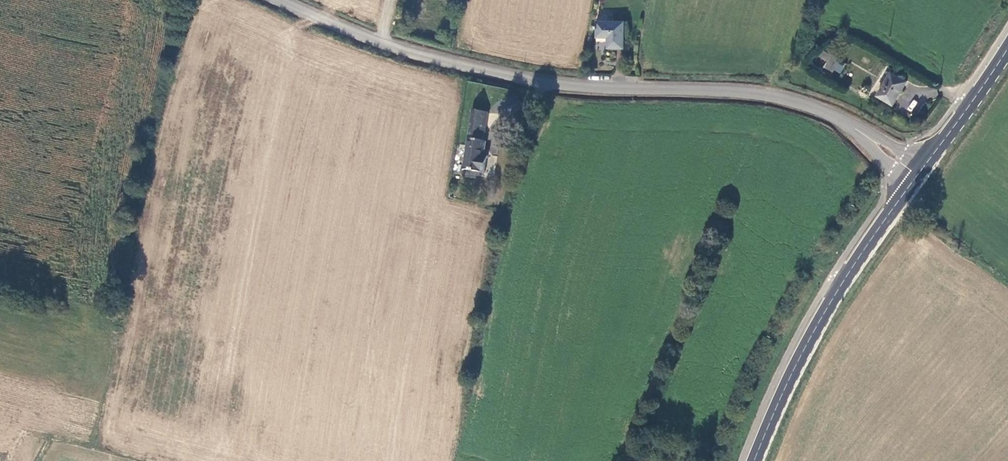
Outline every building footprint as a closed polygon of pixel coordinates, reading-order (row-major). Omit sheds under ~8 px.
[(626,25),(599,24),(598,40),(611,42),(611,52),(624,52),(626,25)] [(833,60),(812,50),(809,58),(820,63),(818,69),(826,73),(833,60)] [(891,100),(902,78),(888,69),(876,92),(891,100)] [(458,168),(481,171),(483,154),(479,154),(481,138),(478,138),(479,129),(480,129),(483,109),(468,107),(458,168)]
